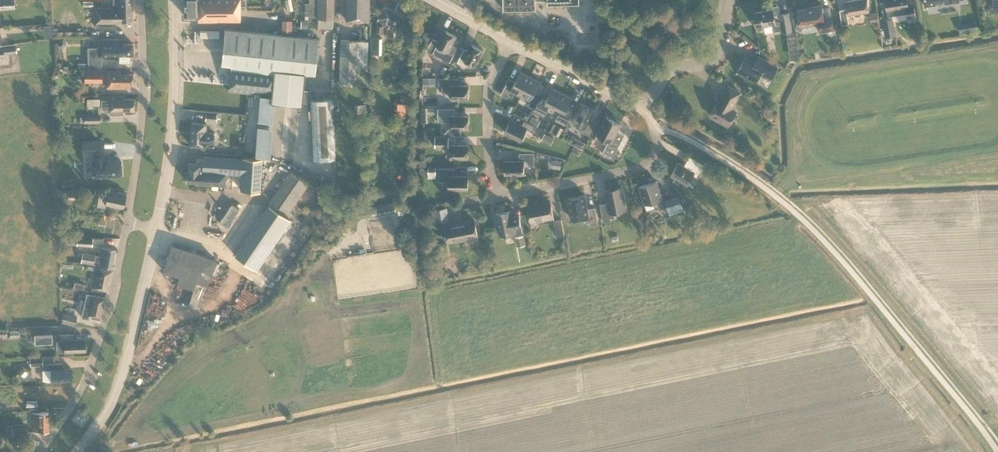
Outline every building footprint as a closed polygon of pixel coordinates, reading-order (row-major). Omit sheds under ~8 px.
[(1,8),(15,7),(14,0),(0,0),(0,1),(1,8)] [(116,19),(133,18),(132,0),(114,0),(114,6),(96,7),(96,26),(116,25),(116,19)] [(184,15),(198,15),(198,20),(240,20),(240,0),(184,0),(184,15)] [(335,0),(309,0),(309,16),(318,16),(318,26),(333,26),(333,17),(334,17),(335,0)] [(347,19),(370,19),(370,0),(347,0),(347,19)] [(504,9),(536,8),(536,0),(504,0),(504,9)] [(854,12),(854,14),(856,15),(861,15),(862,12),(862,11),(869,10),(868,0),(845,0),(847,8),(840,9),(842,23),(849,22),(848,13),(854,12)] [(888,9),(888,14),(889,17),(882,18),(885,36),(896,34),(893,13),(906,11),(907,17),(916,15),(914,1),(908,2),(908,0),(887,0),(888,9)] [(798,9),(799,15),(800,23),(800,25),(819,22),(820,31),(834,28),(832,15),(824,16),(822,4),(811,5),(811,7),(798,9)] [(378,16),(379,16),(377,20),(375,31),(382,32),(383,23),(388,26),(388,27),(394,31),(403,16),(385,5),(378,16)] [(754,11),(757,29),(765,27),(765,24),(772,23),(774,30),(782,29),(783,32),(790,31),(792,30),(790,13),(787,13),(784,14),(780,15),(775,16),(773,8),(754,11)] [(878,11),(870,12),(872,23),(879,21),(878,11)] [(282,30),(292,30),(292,19),(282,19),(282,30)] [(231,63),(229,79),(228,86),(228,90),(260,93),(260,94),(271,95),(270,101),(274,102),(274,101),(302,104),(306,71),(315,72),(319,37),(225,27),(221,62),(231,63)] [(433,37),(427,49),(434,53),(434,52),(450,61),(454,53),(458,46),(462,39),(457,36),(457,34),(446,28),(439,41),(433,37)] [(796,35),(790,36),(792,47),(798,46),(796,35)] [(371,36),(370,52),(381,52),(381,36),(371,36)] [(85,67),(102,67),(102,57),(119,57),(119,61),(130,60),(130,54),(134,53),(133,42),(122,42),(122,37),(99,38),(99,46),(88,46),(89,67),(85,67)] [(368,39),(340,38),(339,79),(367,80),(368,39)] [(476,64),(484,49),(472,42),(464,58),(476,64)] [(9,52),(17,51),(17,45),(8,45),(8,46),(0,47),(0,55),(5,54),(5,52),(9,52)] [(468,49),(461,46),(455,58),(461,61),(468,49)] [(759,55),(755,62),(746,56),(738,69),(756,79),(760,73),(770,78),(777,65),(759,55)] [(102,80),(102,67),(85,67),(85,80),(102,80)] [(121,69),(108,70),(108,87),(129,86),(129,82),(134,82),(133,72),(121,72),(121,69)] [(511,88),(521,93),(530,75),(521,70),(516,80),(510,77),(501,93),(507,96),(511,88)] [(540,81),(530,75),(521,93),(531,98),(528,103),(534,106),(541,93),(535,90),(540,81)] [(469,84),(455,84),(455,76),(439,77),(439,84),(442,84),(442,90),(451,89),(451,97),(469,97),(469,84)] [(729,85),(720,101),(718,100),(710,114),(729,124),(737,111),(731,108),(740,91),(729,85)] [(553,110),(562,92),(552,87),(548,96),(542,94),(534,109),(544,114),(547,107),(553,110)] [(572,97),(562,92),(553,110),(559,113),(556,118),(566,123),(573,109),(567,106),(572,97)] [(102,94),(103,107),(105,107),(106,110),(110,110),(110,112),(123,112),(123,109),(134,109),(134,97),(125,97),(125,94),(102,94)] [(271,95),(260,94),(257,119),(272,120),(274,102),(270,101),(271,95)] [(335,157),(333,97),(310,98),(313,158),(335,157)] [(398,101),(398,117),(407,117),(407,102),(398,101)] [(581,124),(579,128),(590,134),(596,123),(589,120),(595,109),(583,103),(573,120),(581,124)] [(461,134),(461,128),(469,128),(469,114),(456,114),(455,106),(438,107),(439,120),(451,120),(451,127),(449,127),(445,131),(445,134),(461,134)] [(528,119),(531,112),(524,109),(521,116),(528,119)] [(217,113),(206,112),(205,119),(216,120),(217,113)] [(615,134),(621,122),(607,115),(598,133),(609,139),(602,152),(613,157),(622,138),(615,134)] [(505,131),(521,139),(527,127),(533,131),(536,125),(525,119),(522,124),(511,119),(505,131)] [(192,120),(191,121),(190,142),(190,143),(205,144),(214,144),(215,131),(206,131),(207,121),(192,120)] [(272,125),(257,124),(255,155),(270,156),(272,125)] [(558,124),(554,131),(560,134),(564,127),(558,124)] [(551,143),(555,136),(545,132),(542,139),(551,143)] [(436,145),(451,145),(451,157),(469,157),(469,144),(451,144),(451,135),(436,135),(436,145)] [(574,142),(586,146),(588,140),(576,136),(574,142)] [(99,139),(82,140),(83,149),(100,148),(99,139)] [(93,160),(94,175),(122,174),(121,159),(107,159),(106,152),(94,153),(95,160),(93,160)] [(534,164),(534,152),(520,152),(520,160),(505,159),(505,173),(524,173),(524,164),(534,164)] [(243,157),(203,155),(203,162),(189,161),(188,170),(187,170),(187,179),(197,180),(197,182),(225,184),(226,172),(242,173),(241,188),(260,189),(262,157),(243,156),(243,157)] [(697,175),(705,163),(690,155),(684,165),(678,161),(671,173),(689,183),(694,173),(697,175)] [(552,158),(551,166),(561,167),(562,159),(552,158)] [(468,188),(468,175),(454,175),(454,167),(439,166),(439,179),(449,179),(449,188),(468,188)] [(289,168),(268,198),(287,211),(308,181),(289,168)] [(664,191),(661,192),(657,180),(640,185),(645,203),(666,196),(664,191)] [(614,209),(627,206),(623,186),(606,190),(608,201),(600,203),(604,220),(612,218),(611,216),(615,215),(614,209)] [(78,188),(67,188),(68,198),(79,198),(78,188)] [(106,206),(106,203),(124,206),(126,192),(109,189),(108,192),(100,190),(98,204),(106,206)] [(590,223),(598,221),(595,206),(587,207),(585,194),(568,197),(572,218),(585,215),(586,221),(590,220),(590,223)] [(684,209),(683,205),(680,195),(666,200),(671,214),(684,209)] [(531,220),(554,216),(551,200),(528,205),(531,220)] [(232,202),(219,221),(226,226),(239,207),(232,202)] [(291,219),(269,204),(236,254),(257,269),(291,219)] [(450,219),(448,206),(433,208),(436,221),(450,219)] [(515,233),(523,232),(520,214),(512,215),(511,211),(497,213),(501,234),(514,231),(515,233)] [(562,218),(555,220),(558,235),(565,233),(562,218)] [(449,240),(478,234),(475,220),(446,225),(449,240)] [(524,234),(515,236),(517,245),(526,243),(524,234)] [(77,235),(77,237),(70,236),(70,242),(77,243),(77,244),(92,245),(93,235),(77,235)] [(199,306),(215,258),(172,244),(163,269),(180,274),(178,282),(194,287),(189,302),(199,306)] [(83,252),(81,260),(113,266),(116,247),(102,245),(101,255),(83,252)] [(93,285),(107,289),(112,269),(97,266),(93,285)] [(86,288),(87,282),(77,280),(76,286),(86,288)] [(86,298),(84,306),(82,315),(89,317),(90,313),(101,316),(105,296),(94,294),(87,292),(86,298)] [(78,316),(64,312),(62,321),(75,324),(78,316)] [(52,326),(34,327),(35,336),(52,336),(52,326)] [(57,350),(65,350),(65,354),(74,353),(73,350),(85,349),(85,337),(75,338),(74,332),(60,333),(60,341),(57,341),(57,350)] [(30,356),(31,365),(43,364),(43,355),(30,356)] [(47,369),(45,369),(43,370),(43,378),(46,380),(51,380),(52,384),(60,383),(60,379),(72,379),(71,367),(62,367),(62,361),(47,362),(47,369)] [(23,364),(17,372),(24,377),(30,369),(23,364)] [(34,420),(35,420),(35,430),(49,429),(49,410),(33,411),(34,420)] [(27,426),(13,426),(13,435),(28,435),(27,426)] [(24,449),(21,446),(19,448),(8,436),(0,444),(0,443),(0,451),(21,451),(24,449)]
